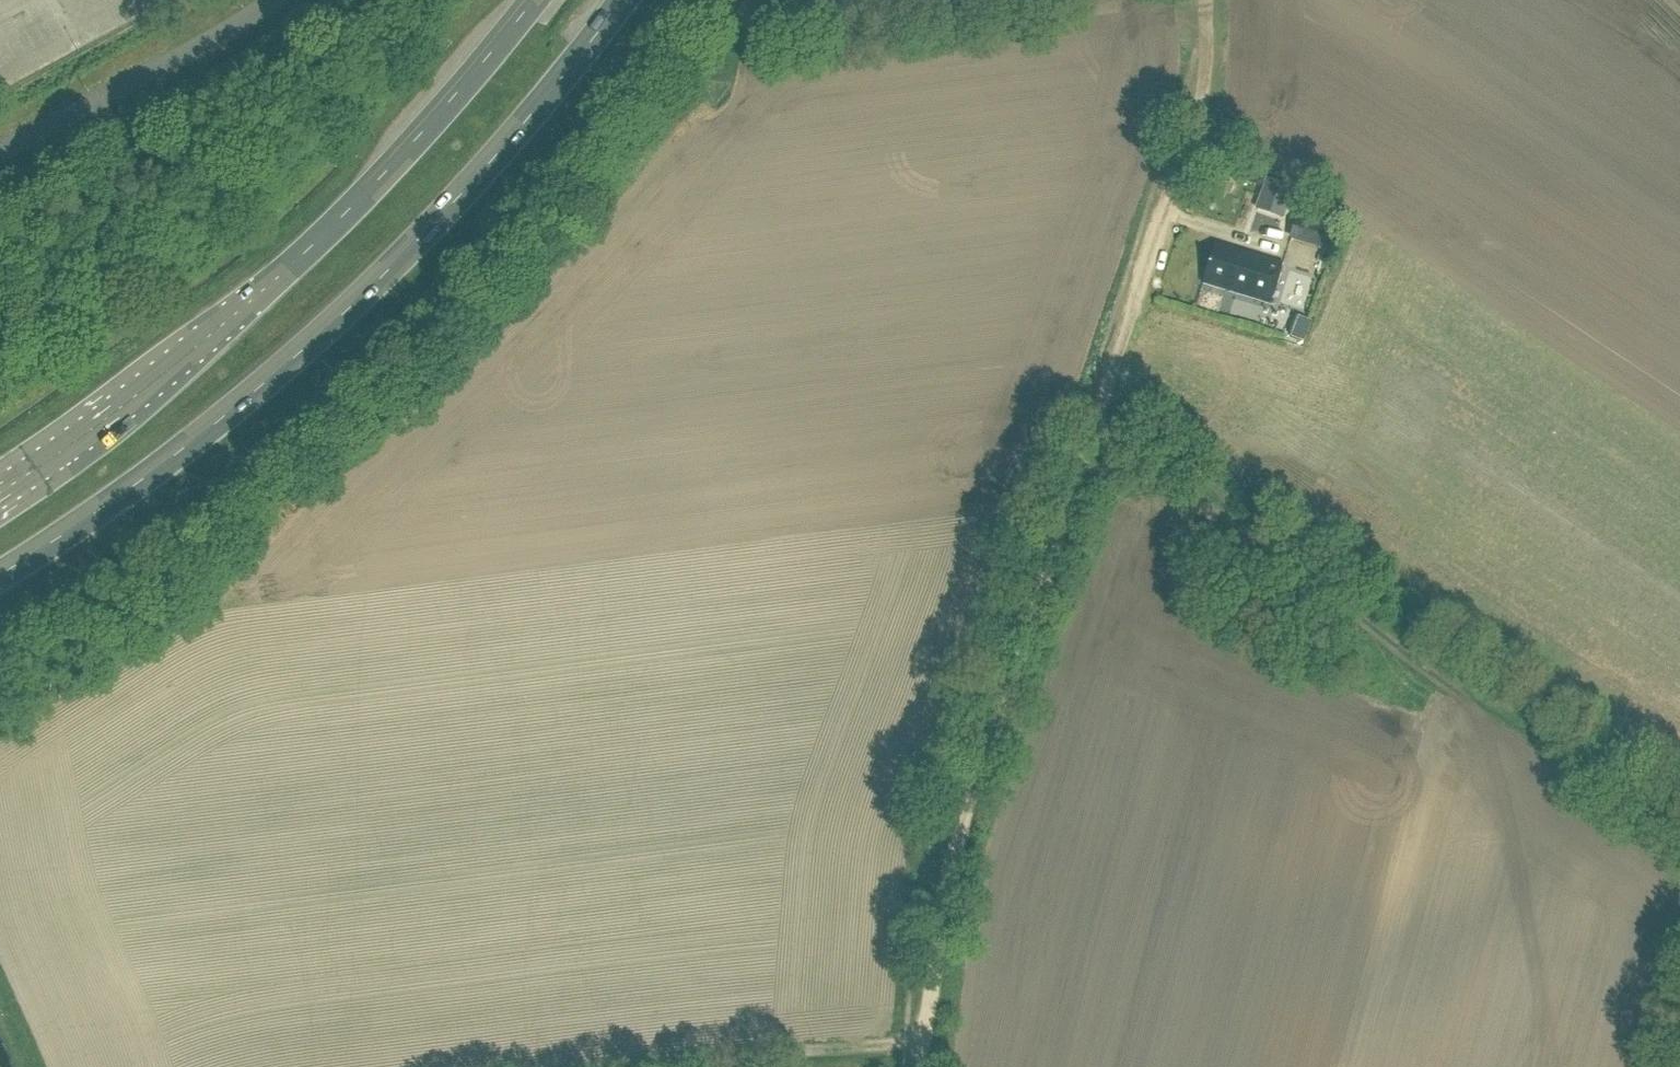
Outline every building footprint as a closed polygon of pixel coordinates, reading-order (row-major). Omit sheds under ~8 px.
[(1293,187),(1265,178),(1258,199),(1287,208),(1293,187)] [(1284,264),(1215,243),(1203,283),(1271,304),(1284,264)]
